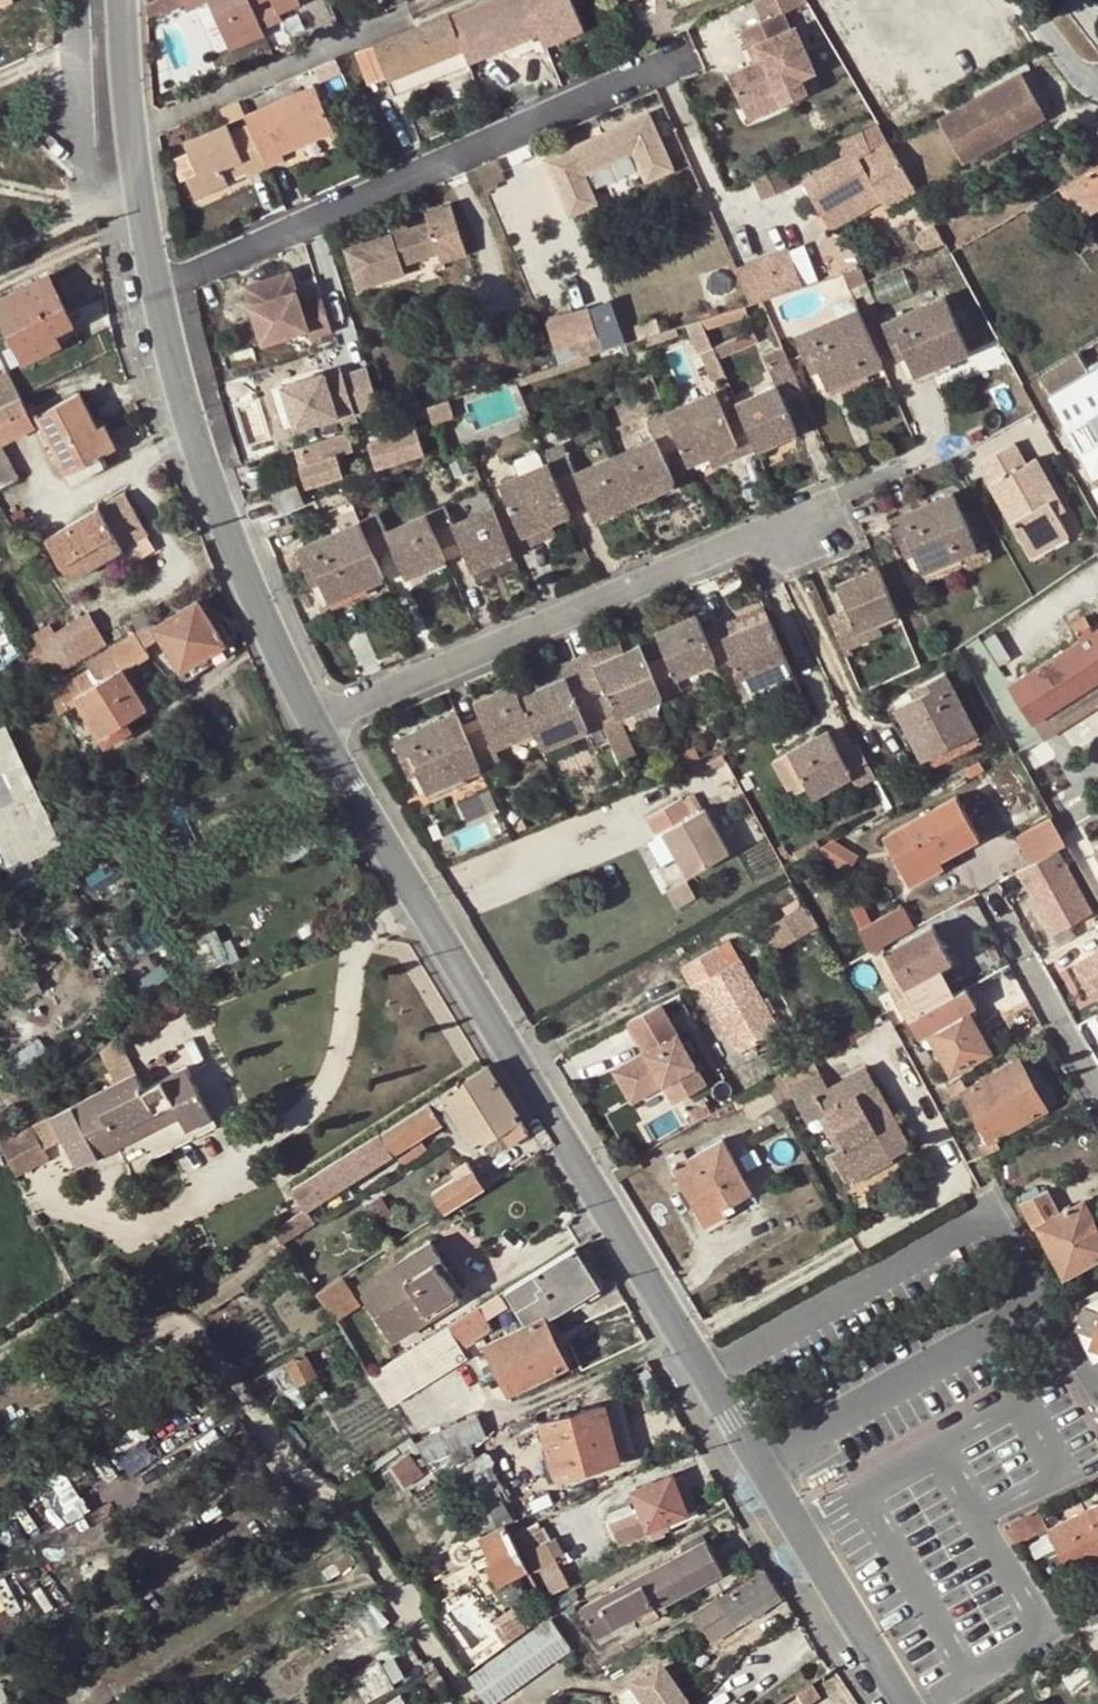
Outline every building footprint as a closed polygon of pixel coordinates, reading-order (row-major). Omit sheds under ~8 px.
[(156,10),(165,6),(167,9),(183,2),(184,7),(199,0),(156,0),(156,10)] [(231,40),(266,25),(260,10),(256,1),(257,0),(213,0),(231,40)] [(278,3),(281,8),(301,0),(277,0),(278,3)] [(535,30),(541,45),(582,28),(571,0),(523,0),(535,30)] [(285,17),(281,8),(278,3),(260,10),(266,25),(285,17)] [(781,10),(740,27),(754,61),(727,72),(739,101),(773,87),(780,102),(805,92),(798,76),(813,70),(794,26),(789,29),(781,10)] [(461,48),(447,14),(355,50),(369,83),(388,75),(461,48)] [(266,25),(231,40),(234,49),(270,33),(266,25)] [(394,91),(467,63),(465,57),(461,48),(388,75),(394,91)] [(318,79),(341,70),(335,57),(311,66),(318,79)] [(1020,69),(938,118),(964,160),(1045,111),(1020,69)] [(313,85),(243,116),(243,117),(245,121),(247,124),(264,164),(283,156),(281,151),(332,128),(313,85)] [(780,102),(773,87),(739,101),(745,117),(780,102)] [(236,100),(217,108),(224,124),(225,125),(243,117),(243,116),(236,100)] [(644,177),(670,164),(646,109),(544,156),(568,211),(594,199),(581,170),(630,147),(644,177)] [(876,122),(860,128),(870,149),(886,140),(885,138),(876,122)] [(247,173),(265,165),(264,164),(247,124),(228,132),(225,125),(224,124),(183,143),(196,173),(185,178),(194,197),(227,181),(225,176),(221,167),(241,158),(244,167),(247,173)] [(915,188),(886,140),(870,149),(860,128),(834,139),(843,155),(802,179),(830,227),(881,198),(886,206),(915,188)] [(225,176),(227,181),(247,173),(244,167),(241,158),(221,167),(225,176)] [(1062,183),(1084,217),(1097,208),(1097,162),(1062,183)] [(1032,213),(1060,196),(1056,189),(1028,206),(1032,213)] [(427,218),(405,224),(391,230),(344,245),(357,284),(403,269),(400,260),(436,249),(440,258),(464,249),(448,200),(424,208),(427,218)] [(955,215),(936,226),(944,240),(947,245),(950,251),(970,239),(955,215)] [(391,230),(405,224),(404,219),(389,224),(391,230)] [(1097,245),(1097,233),(1087,241),(1085,242),(1088,246),(1091,250),(1097,245)] [(963,245),(951,252),(965,278),(978,271),(963,245)] [(786,251),(734,271),(748,304),(800,287),(786,251)] [(866,281),(861,268),(845,272),(852,286),(866,281)] [(287,271),(245,285),(264,340),(307,325),(310,333),(330,326),(319,295),(298,302),(287,271)] [(59,342),(54,332),(72,322),(48,274),(0,299),(0,313),(23,360),(59,342)] [(918,374),(958,357),(974,351),(949,294),(887,321),(896,344),(904,340),(918,374)] [(748,304),(704,319),(709,330),(752,312),(748,304)] [(590,307),(548,321),(557,347),(599,333),(590,307)] [(869,370),(885,363),(861,307),(800,333),(810,356),(817,353),(831,386),(869,370)] [(642,339),(664,332),(660,318),(638,326),(642,339)] [(704,319),(690,323),(702,352),(705,350),(716,346),(709,330),(704,319)] [(756,328),(716,346),(721,357),(761,339),(756,328)] [(716,346),(705,350),(716,374),(727,370),(721,357),(716,346)] [(767,355),(773,367),(791,359),(786,346),(767,355)] [(1052,395),(1089,371),(1077,352),(1040,375),(1052,395)] [(589,356),(519,379),(521,384),(591,361),(589,356)] [(962,365),(958,357),(918,374),(922,382),(962,365)] [(792,397),(805,391),(791,359),(773,367),(781,385),(740,402),(760,446),(763,445),(782,437),(805,427),(792,397)] [(1089,371),(1052,395),(1068,423),(1097,407),(1097,365),(1089,371)] [(325,376),(286,389),(302,433),(382,405),(370,370),(336,382),(328,385),(325,376)] [(873,378),(869,370),(831,386),(835,394),(873,378)] [(21,395),(7,371),(0,374),(0,406),(21,395)] [(333,373),(325,376),(328,385),(336,382),(333,373)] [(73,481),(106,464),(100,455),(116,445),(104,423),(98,426),(79,390),(38,412),(73,481)] [(729,459),(760,446),(740,402),(723,410),(716,391),(671,411),(685,443),(693,461),(714,453),(725,448),(729,459)] [(1,441),(35,423),(21,395),(0,406),(0,440),(1,441)] [(453,400),(432,407),(438,423),(459,415),(453,400)] [(1068,423),(1097,474),(1097,473),(1097,407),(1068,423)] [(685,443),(671,411),(653,418),(661,437),(620,455),(639,500),(660,490),(681,482),(667,451),(685,443)] [(416,412),(385,422),(390,439),(384,440),(392,465),(429,453),(416,412)] [(351,434),(298,450),(311,486),(348,473),(341,454),(357,448),(351,434)] [(782,437),(763,445),(766,454),(786,445),(782,437)] [(19,475),(1,441),(0,440),(0,485),(19,475)] [(392,465),(384,440),(373,443),(381,467),(392,465)] [(1027,546),(1066,526),(1058,513),(1066,508),(1037,456),(1026,461),(1015,441),(982,459),(993,478),(991,480),(1027,546)] [(568,444),(549,451),(554,462),(573,455),(568,444)] [(718,464),(729,459),(725,448),(714,453),(718,464)] [(639,500),(620,455),(580,472),(573,455),(554,462),(568,495),(587,487),(599,517),(616,509),(637,500),(639,500)] [(557,522),(577,514),(568,495),(554,462),(507,482),(519,510),(533,545),(550,538),(545,528),(557,522)] [(281,509),(304,499),(295,481),(273,491),(281,509)] [(639,500),(642,507),(663,498),(660,490),(639,500)] [(120,531),(140,519),(123,491),(45,537),(71,579),(129,544),(120,531)] [(970,553),(984,545),(956,491),(896,522),(908,545),(916,542),(931,572),(970,553)] [(641,508),(637,500),(616,509),(620,517),(641,508)] [(358,501),(331,513),(336,523),(362,511),(358,501)] [(504,517),(500,506),(459,525),(451,508),(434,515),(448,547),(465,539),(480,570),(496,564),(518,553),(520,552),(519,551),(504,517)] [(533,545),(519,510),(504,517),(519,551),(533,545)] [(451,560),(453,560),(448,547),(434,515),(394,532),(386,513),(367,521),(381,555),(400,547),(414,577),(429,570),(451,560)] [(148,532),(140,519),(120,531),(129,544),(148,532)] [(377,585),(392,579),(381,555),(367,521),(306,547),(316,572),(325,568),(339,601),(377,585)] [(545,528),(550,538),(561,534),(557,522),(545,528)] [(1069,533),(1066,526),(1027,546),(1031,553),(1069,533)] [(993,541),(984,545),(970,553),(975,560),(977,566),(1000,554),(993,541)] [(518,553),(496,564),(498,571),(522,562),(518,553)] [(975,560),(970,553),(931,572),(935,581),(975,560)] [(451,560),(429,570),(433,577),(454,568),(451,560)] [(899,608),(880,566),(840,582),(850,607),(831,615),(844,646),(851,643),(867,637),(861,624),(881,616),(899,608)] [(381,594),(377,585),(339,601),(344,611),(381,594)] [(198,600),(156,626),(163,636),(182,667),(223,641),(198,600)] [(50,677),(107,644),(84,606),(28,639),(50,677)] [(883,622),(902,615),(899,608),(881,616),(883,622)] [(750,613),(738,618),(743,628),(754,623),(750,613)] [(708,631),(701,615),(662,632),(672,656),(655,664),(670,698),(690,689),(684,676),(704,667),(720,660),(708,631)] [(794,669),(772,616),(754,623),(743,628),(738,618),(708,631),(720,660),(722,664),(737,658),(750,688),(794,669)] [(886,629),(883,622),(881,616),(861,624),(867,637),(886,629)] [(1083,638),(1094,631),(1085,617),(1071,625),(1076,633),(1078,633),(1083,638)] [(156,626),(154,622),(128,638),(137,652),(163,636),(156,626)] [(1097,679),(1097,629),(1094,631),(1083,638),(1009,685),(1032,720),(1097,679)] [(137,652),(128,638),(88,663),(90,668),(99,681),(122,667),(125,672),(142,661),(137,652)] [(223,641),(182,667),(187,676),(229,650),(223,641)] [(626,642),(613,647),(617,656),(630,650),(626,642)] [(624,718),(670,698),(655,664),(646,643),(630,650),(617,656),(613,647),(582,660),(607,719),(622,712),(624,718)] [(844,646),(847,654),(855,651),(851,643),(844,646)] [(607,719),(582,660),(551,673),(555,683),(542,688),(527,695),(542,731),(545,739),(550,750),(595,731),(593,725),(607,719)] [(707,675),(724,667),(722,664),(720,660),(704,667),(707,675)] [(76,696),(80,701),(100,735),(126,718),(147,705),(125,672),(122,667),(99,681),(76,696)] [(898,704),(919,743),(932,766),(985,735),(948,667),(925,680),(929,687),(898,704)] [(50,692),(61,712),(67,709),(80,701),(76,696),(99,681),(90,668),(50,692)] [(555,683),(551,673),(538,679),(542,688),(555,683)] [(1032,720),(1043,737),(1097,702),(1097,679),(1032,720)] [(527,695),(522,685),(482,703),(488,718),(492,728),(475,736),(489,769),(509,761),(504,748),(522,740),(542,731),(527,695)] [(912,747),(919,743),(898,704),(891,709),(912,747)] [(61,712),(68,727),(75,723),(67,709),(61,712)] [(622,712),(607,719),(626,761),(630,758),(633,757),(640,754),(624,718),(622,712)] [(471,726),(464,713),(402,741),(413,764),(422,760),(436,793),(474,776),(489,769),(475,736),(471,726)] [(133,728),(126,718),(100,735),(107,744),(133,728)] [(488,718),(471,726),(475,736),(492,728),(488,718)] [(6,868),(62,848),(17,721),(0,727),(0,850),(6,868)] [(879,773),(861,742),(844,751),(831,728),(777,758),(795,792),(812,783),(817,791),(818,790),(837,781),(856,770),(863,783),(879,773)] [(526,747),(545,739),(542,731),(522,740),(526,747)] [(1046,797),(1076,780),(1057,744),(1026,761),(1046,797)] [(699,766),(708,762),(701,746),(691,750),(699,766)] [(688,771),(699,766),(691,750),(680,754),(688,771)] [(983,771),(978,760),(964,768),(969,778),(983,771)] [(474,776),(436,793),(439,801),(478,784),(474,776)] [(619,794),(637,787),(633,778),(615,785),(619,794)] [(840,788),(837,781),(818,790),(823,798),(840,788)] [(666,830),(679,854),(690,874),(730,852),(706,807),(693,814),(683,796),(650,816),(659,834),(666,830)] [(904,875),(938,857),(978,835),(957,796),(884,836),(904,875)] [(673,858),(679,854),(666,830),(659,834),(673,858)] [(849,850),(833,840),(821,846),(827,860),(830,859),(840,865),(849,850)] [(1025,854),(1031,864),(1051,853),(1046,843),(1025,854)] [(1066,860),(1060,850),(1021,871),(1031,892),(1035,890),(1030,881),(1066,860)] [(942,864),(938,857),(904,875),(908,883),(942,864)] [(1071,870),(1066,860),(1030,881),(1035,890),(1071,870)] [(1035,890),(1031,892),(1054,933),(1069,925),(1093,911),(1071,870),(1035,890)] [(681,907),(701,896),(692,878),(671,889),(681,907)] [(816,922),(805,902),(765,925),(776,944),(796,933),(816,922)] [(861,926),(871,921),(860,902),(849,908),(861,926)] [(882,945),(914,928),(901,905),(871,921),(861,926),(870,943),(873,950),(882,945)] [(805,948),(824,937),(816,922),(796,933),(805,948)] [(933,925),(886,950),(890,959),(906,988),(953,961),(933,925)] [(1069,925),(1054,933),(1060,945),(1075,937),(1069,925)] [(215,931),(192,941),(207,973),(230,963),(215,931)] [(730,965),(740,959),(729,939),(718,945),(730,965)] [(779,1029),(740,959),(730,965),(718,945),(681,966),(692,986),(699,982),(719,1018),(737,1052),(779,1029)] [(886,950),(882,945),(873,950),(880,964),(890,959),(886,950)] [(1077,958),(1097,1000),(1097,947),(1077,958)] [(890,959),(880,964),(909,1018),(919,1013),(906,988),(890,959)] [(919,1013),(967,986),(953,961),(906,988),(919,1013)] [(977,1005),(967,986),(919,1013),(909,1018),(920,1036),(930,1030),(967,1010),(977,1005)] [(705,1085),(659,1004),(627,1022),(637,1039),(649,1032),(657,1045),(613,1070),(631,1102),(669,1081),(679,1099),(705,1085)] [(991,1051),(967,1010),(930,1030),(953,1072),(991,1051)] [(820,1071),(812,1056),(782,1073),(789,1088),(820,1071)] [(969,1088),(963,1078),(947,1087),(953,1097),(964,1091),(990,1140),(979,1146),(984,1156),(1001,1148),(996,1138),(1047,1108),(1020,1060),(969,1088)] [(113,1084),(134,1072),(129,1061),(107,1072),(113,1084)] [(527,1128),(487,1064),(444,1091),(453,1107),(465,1125),(476,1144),(486,1138),(494,1149),(527,1128)] [(172,1106),(177,1115),(184,1129),(209,1115),(184,1067),(160,1079),(162,1080),(143,1090),(134,1072),(113,1084),(71,1104),(73,1107),(50,1118),(75,1168),(97,1156),(93,1147),(172,1106)] [(829,1089),(820,1071),(789,1088),(794,1095),(808,1122),(817,1117),(824,1113),(843,1148),(834,1152),(829,1155),(829,1159),(834,1171),(840,1168),(847,1180),(856,1176),(889,1158),(890,1161),(910,1150),(867,1069),(829,1089)] [(789,1088),(782,1073),(767,1081),(779,1103),(794,1095),(789,1088)] [(669,1081),(663,1085),(673,1103),(679,1099),(669,1081)] [(767,1081),(740,1097),(751,1117),(770,1107),(779,1103),(767,1081)] [(453,1107),(444,1091),(430,1099),(440,1115),(446,1112),(453,1107)] [(440,1115),(430,1099),(414,1110),(383,1129),(396,1150),(428,1129),(425,1125),(440,1115)] [(780,1128),(789,1122),(779,1103),(770,1107),(780,1128)] [(97,1156),(177,1115),(172,1106),(93,1147),(97,1156)] [(817,1117),(834,1152),(843,1148),(824,1113),(817,1117)] [(39,1120),(2,1133),(16,1172),(52,1159),(39,1120)] [(396,1150),(383,1129),(360,1145),(338,1159),(350,1178),(396,1150)] [(733,1204),(754,1192),(724,1139),(674,1166),(706,1225),(736,1209),(733,1204)] [(893,1165),(890,1161),(889,1158),(856,1176),(860,1183),(893,1165)] [(338,1159),(293,1187),(306,1207),(350,1178),(338,1159)] [(466,1170),(473,1167),(469,1162),(463,1166),(466,1170)] [(484,1187),(482,1182),(473,1167),(466,1170),(462,1173),(434,1191),(447,1210),(484,1187)] [(1038,1226),(1061,1213),(1048,1190),(1021,1205),(1034,1230),(1039,1227),(1038,1226)] [(1061,1213),(1038,1226),(1039,1227),(1065,1275),(1097,1258),(1097,1204),(1095,1197),(1061,1213)] [(306,1207),(283,1223),(291,1234),(313,1218),(306,1207)] [(283,1223),(273,1230),(274,1230),(284,1245),(294,1238),(291,1234),(283,1223)] [(286,1248),(284,1245),(274,1230),(230,1265),(241,1283),(286,1248)] [(425,1314),(452,1297),(438,1275),(444,1271),(427,1245),(375,1277),(379,1283),(361,1295),(386,1333),(422,1310),(425,1314)] [(597,1284),(575,1246),(533,1272),(556,1309),(562,1305),(592,1288),(597,1284)] [(545,1315),(556,1309),(533,1272),(506,1289),(528,1324),(545,1315)] [(327,1286),(317,1293),(332,1316),(356,1301),(341,1278),(339,1279),(327,1286)] [(212,1301),(213,1301),(202,1283),(198,1287),(209,1303),(212,1307),(215,1305),(212,1301)] [(592,1288),(562,1305),(567,1313),(596,1295),(592,1288)] [(455,1302),(452,1297),(425,1314),(422,1310),(386,1333),(393,1343),(455,1302)] [(1095,1360),(1097,1359),(1097,1299),(1069,1313),(1094,1361),(1095,1360)] [(492,1328),(478,1306),(448,1325),(461,1344),(462,1347),(492,1328)] [(567,1362),(548,1322),(545,1315),(528,1324),(522,1327),(486,1343),(509,1390),(567,1362)] [(368,1374),(382,1393),(461,1344),(448,1325),(368,1374)] [(466,1353),(462,1347),(461,1344),(382,1393),(387,1402),(466,1353)] [(297,1383),(316,1373),(305,1351),(286,1361),(297,1383)] [(603,1405),(617,1459),(630,1455),(616,1401),(603,1405)] [(579,1469),(617,1459),(603,1405),(542,1420),(557,1474),(558,1474),(562,1487),(581,1478),(579,1469)] [(476,1414),(415,1443),(427,1462),(486,1435),(476,1415),(476,1414)] [(481,1530),(512,1517),(477,1454),(448,1471),(481,1530)] [(665,1529),(699,1514),(684,1475),(673,1479),(672,1475),(633,1490),(635,1496),(605,1508),(618,1539),(647,1526),(652,1537),(666,1531),(665,1529)] [(1048,1528),(1061,1554),(1089,1541),(1097,1560),(1097,1559),(1097,1504),(1048,1528)] [(1048,1528),(1038,1508),(1002,1525),(1014,1544),(1048,1528)] [(488,1555),(514,1543),(506,1524),(490,1532),(491,1533),(481,1538),(481,1536),(479,1536),(488,1555)] [(533,1572),(540,1569),(556,1561),(547,1543),(537,1524),(513,1537),(533,1572)] [(687,1548),(710,1535),(708,1531),(685,1544),(687,1548)] [(727,1565),(710,1535),(687,1548),(586,1604),(604,1637),(620,1628),(631,1626),(670,1606),(666,1598),(727,1565)] [(556,1561),(557,1560),(565,1556),(555,1538),(547,1543),(556,1561)] [(1089,1541),(1061,1554),(1069,1573),(1097,1560),(1089,1541)] [(491,1562),(518,1548),(515,1542),(514,1543),(488,1555),(491,1562)] [(497,1582),(527,1567),(518,1548),(491,1562),(487,1564),(497,1582)] [(568,1585),(557,1560),(556,1561),(540,1569),(552,1593),(568,1585)] [(362,1637),(389,1619),(371,1591),(343,1610),(362,1637)] [(422,1606),(429,1617),(438,1611),(432,1603),(435,1593),(425,1591),(422,1606)] [(1087,1615),(1092,1623),(1097,1620),(1097,1609),(1087,1615)] [(498,1625),(509,1640),(526,1628),(516,1612),(498,1625)] [(488,1703),(491,1703),(570,1646),(567,1642),(550,1619),(470,1677),(469,1677),(488,1703)] [(1089,1661),(1097,1674),(1097,1655),(1089,1661)] [(1089,1661),(1064,1677),(1073,1692),(1097,1675),(1097,1674),(1089,1661)] [(661,1667),(629,1686),(640,1703),(684,1703),(661,1667)] [(625,1703),(640,1703),(629,1686),(618,1693),(625,1703)] [(810,1686),(794,1697),(799,1703),(812,1703),(818,1700),(810,1686)]
